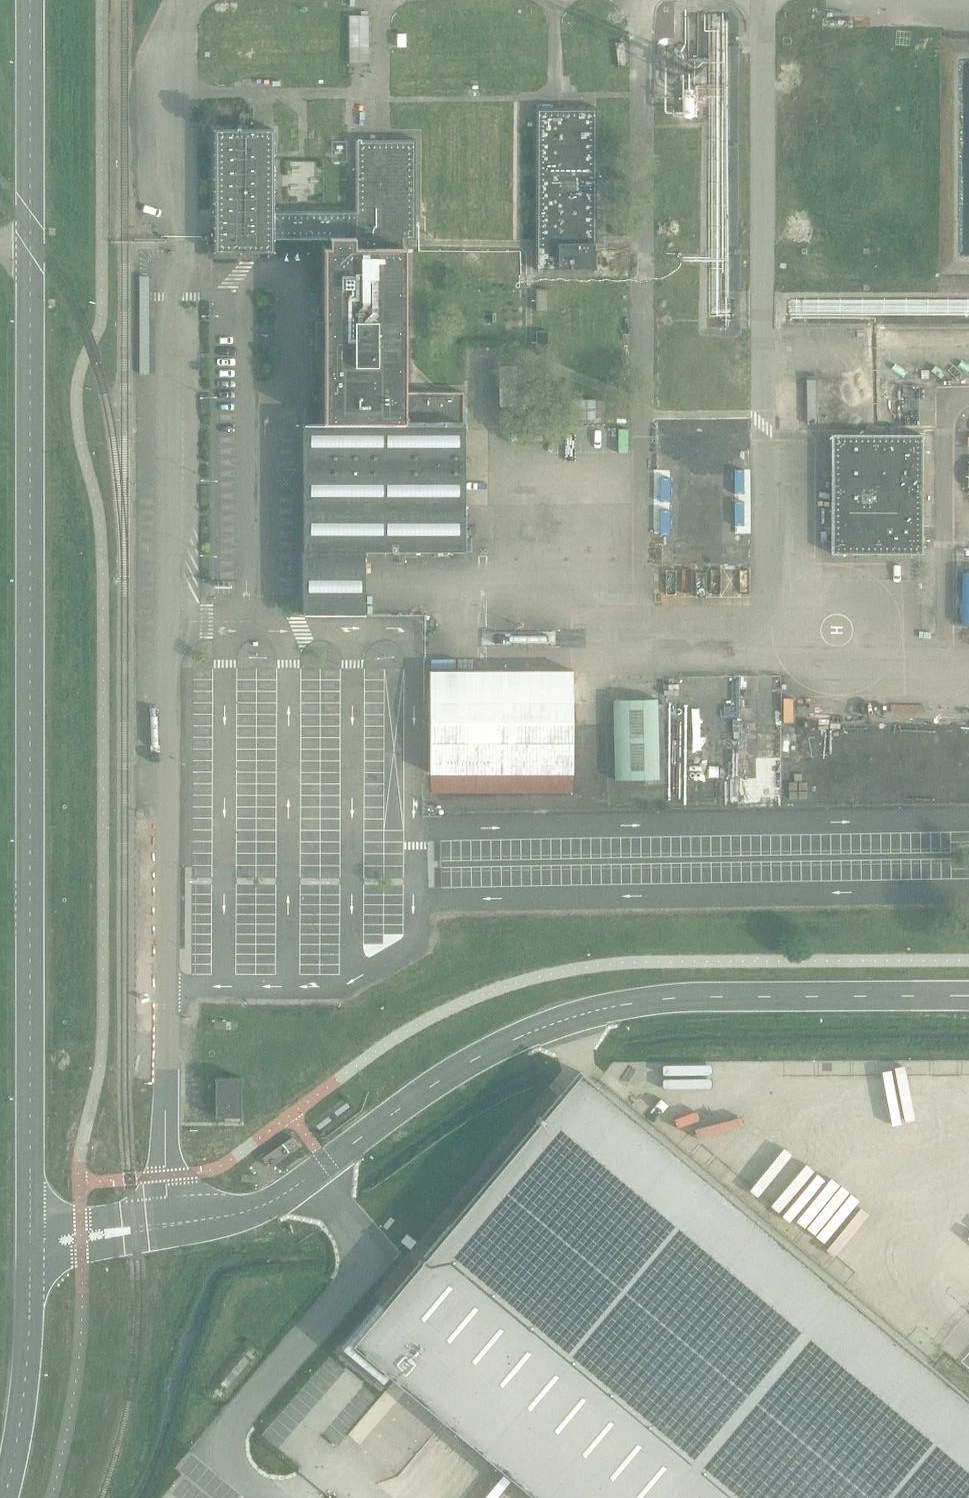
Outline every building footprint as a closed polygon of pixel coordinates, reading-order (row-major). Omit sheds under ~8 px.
[(369,63),(369,17),(349,17),(349,63),(369,63)] [(596,269),(595,109),(537,109),(537,269),(596,269)] [(275,239),(330,239),(398,240),(416,240),(416,140),(355,140),(355,211),(275,211),(274,130),(214,130),(214,253),(241,253),(241,258),(252,258),(252,253),(275,253),(275,239)] [(406,393),(406,249),(398,249),(398,240),(330,239),(330,249),(325,249),(325,424),(465,424),(465,393),(406,393)] [(152,264),(144,264),(144,307),(152,307),(152,264)] [(547,335),(538,335),(538,352),(547,352),(547,335)] [(499,365),(499,407),(517,407),(517,365),(499,365)] [(817,381),(806,381),(807,422),(818,422),(817,381)] [(465,424),(325,424),(304,424),(304,616),(365,616),(365,553),(465,553),(465,424)] [(921,435),(831,434),(831,553),(921,553),(921,435)] [(430,671),(427,773),(573,774),(573,671),(430,671)] [(657,700),(613,701),(615,781),(659,780),(657,700)] [(349,1346),(382,1373),(383,1371),(534,1497),(968,1497),(968,1399),(847,1296),(580,1072),(349,1346)] [(241,1117),(241,1077),(215,1077),(215,1117),(241,1117)]
